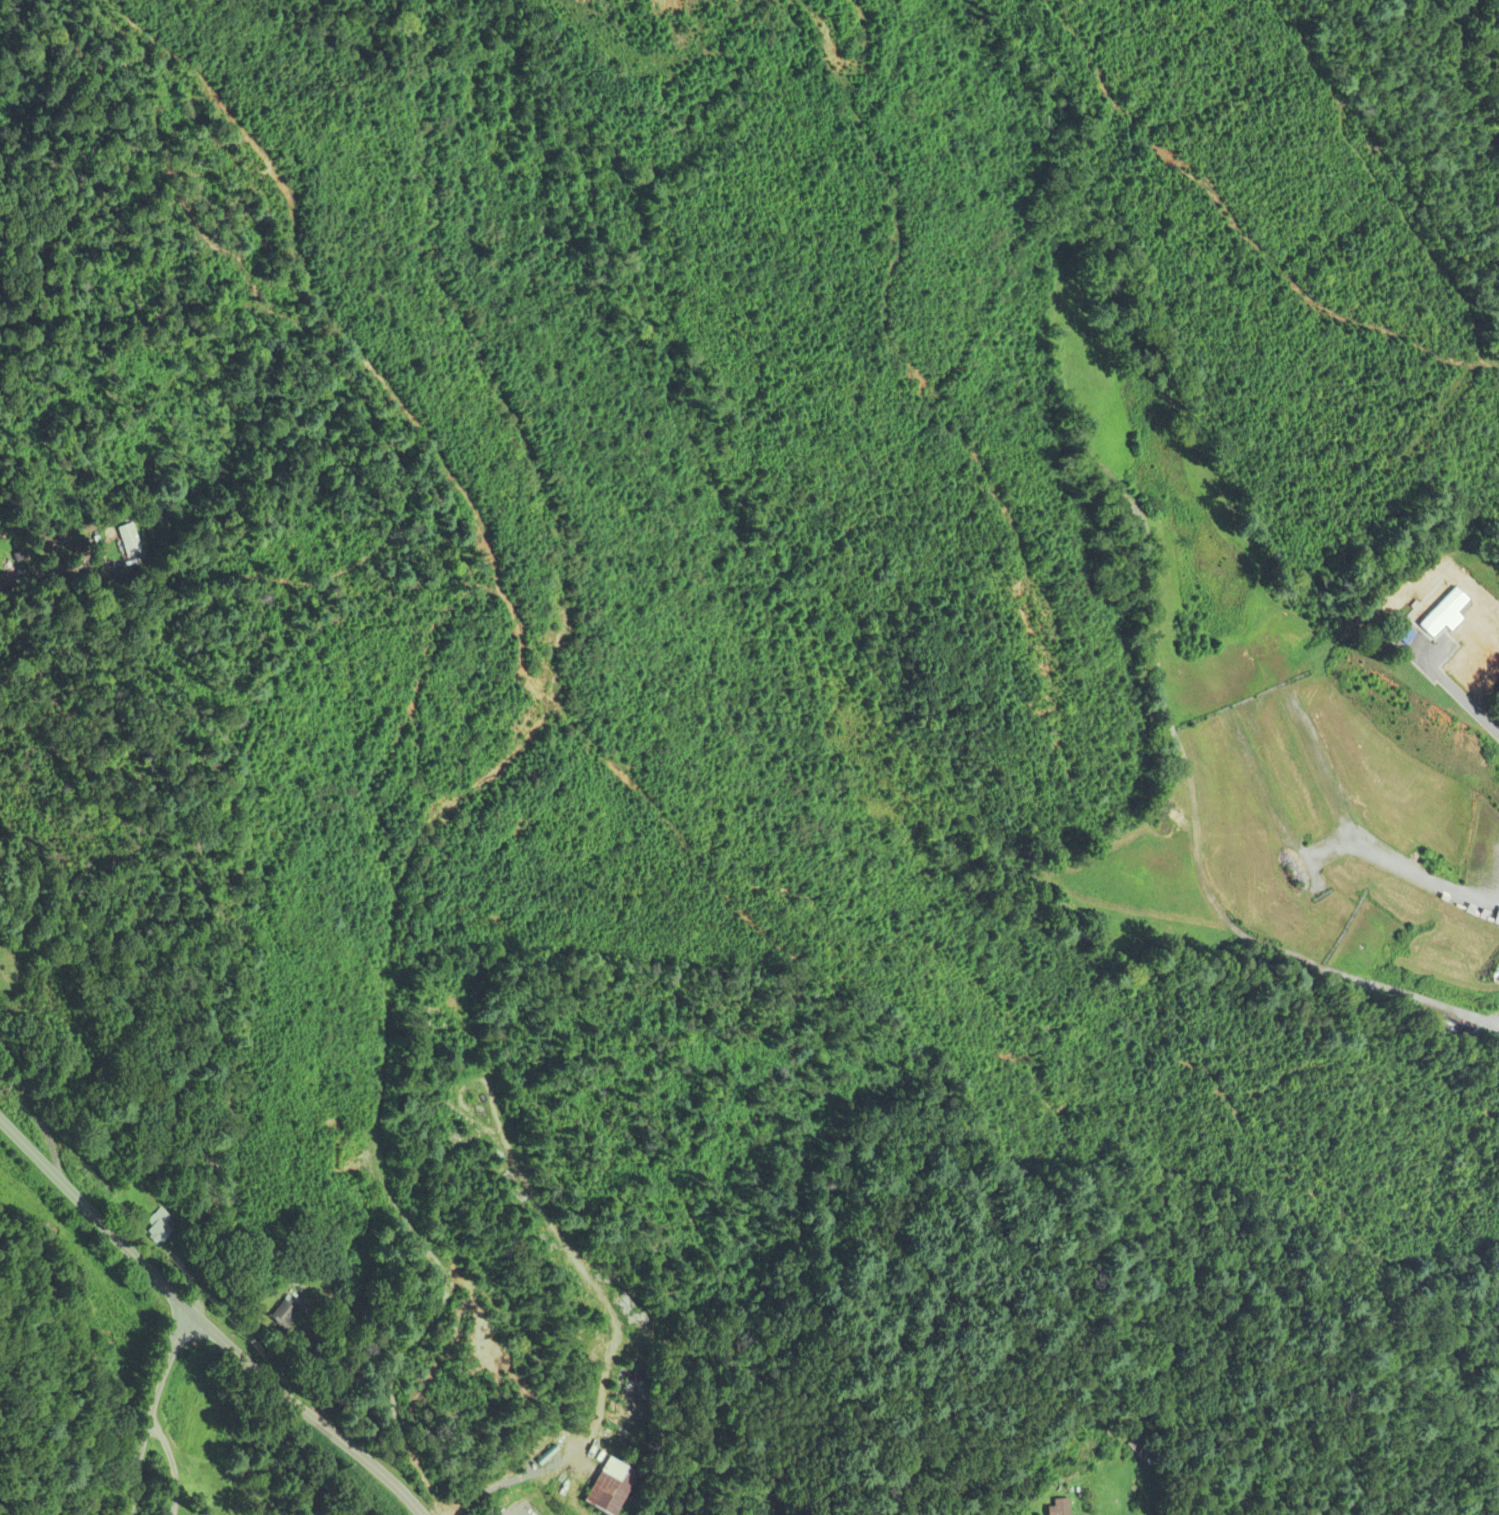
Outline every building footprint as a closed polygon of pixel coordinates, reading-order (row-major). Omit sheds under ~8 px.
[(118,528),(127,559),(142,554),(133,524),(118,528)] [(1455,592),(1448,586),(1416,621),(1424,627),(1455,592)] [(162,1226),(153,1236),(167,1249),(182,1232),(173,1223),(176,1220),(167,1211),(157,1221),(162,1226)] [(289,1332),(305,1314),(291,1300),(274,1319),(289,1332)] [(592,1505),(613,1514),(624,1514),(643,1475),(637,1472),(642,1461),(631,1456),(627,1464),(614,1458),(592,1505)]
